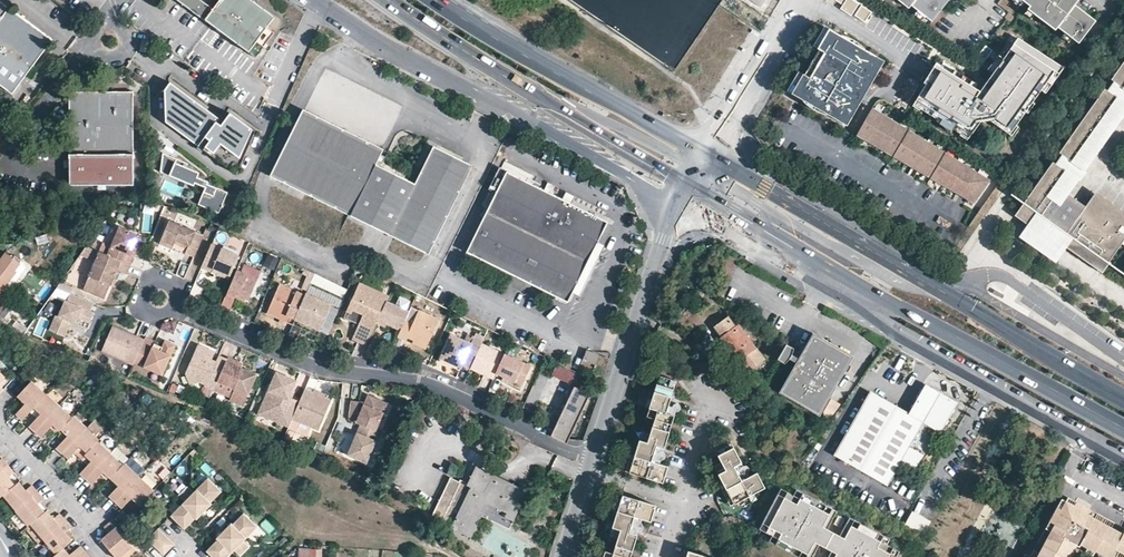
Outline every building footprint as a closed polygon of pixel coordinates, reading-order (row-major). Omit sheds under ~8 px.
[(251,0),(177,0),(249,52),(274,17),(251,0)] [(853,16),(860,3),(854,0),(847,0),(842,9),(853,16)] [(910,7),(913,4),(920,9),(922,7),(929,12),(926,15),(933,20),(948,0),(902,0),(910,7)] [(1032,5),(1039,10),(1037,12),(1058,29),(1060,26),(1067,31),(1071,26),(1078,31),(1074,36),(1079,40),(1096,20),(1075,3),(1078,0),(1026,0),(1032,5)] [(0,2),(0,85),(12,94),(52,40),(0,2)] [(1033,17),(1037,12),(1039,10),(1032,5),(1027,12),(1033,17)] [(856,16),(866,22),(872,12),(862,7),(856,16)] [(924,18),(926,15),(929,12),(922,7),(920,9),(918,14),(924,18)] [(1078,31),(1071,26),(1067,31),(1065,34),(1072,39),(1074,36),(1078,31)] [(868,88),(884,61),(860,48),(858,52),(841,42),(843,38),(824,27),(813,45),(818,49),(835,59),(831,65),(828,63),(820,77),(823,79),(820,84),(803,74),(798,71),(787,91),(802,99),(805,96),(828,109),(826,114),(846,126),(861,99),(856,96),(860,91),(863,85),(868,88)] [(841,42),(858,52),(860,48),(861,46),(856,41),(850,38),(845,37),(844,37),(843,38),(841,42)] [(1047,92),(1064,66),(1020,38),(1014,46),(994,73),(988,68),(983,65),(980,70),(978,72),(989,80),(979,93),(975,90),(952,75),(944,70),(938,66),(926,85),(928,86),(915,106),(938,121),(954,131),(961,136),(970,141),(982,122),(988,120),(1016,138),(1023,127),(1019,125),(1028,111),(1031,112),(1038,102),(1035,100),(1043,89),(1047,92)] [(149,42),(142,40),(140,52),(146,53),(149,42)] [(988,68),(994,73),(1014,46),(1010,43),(988,68)] [(992,52),(986,47),(971,65),(980,70),(983,65),(992,52)] [(803,74),(820,84),(823,79),(820,77),(828,63),(831,65),(835,59),(818,49),(803,74)] [(1079,68),(1069,61),(1061,74),(1070,80),(1079,68)] [(1123,90),(1123,63),(1111,81),(1119,86),(1123,90)] [(952,75),(975,90),(978,86),(955,71),(952,75)] [(205,108),(171,83),(166,91),(167,123),(199,147),(206,138),(210,142),(204,151),(237,175),(256,132),(246,125),(244,128),(236,122),(238,119),(231,114),(225,123),(222,126),(217,123),(220,120),(213,115),(211,117),(203,112),(205,108)] [(860,91),(865,94),(868,88),(863,85),(860,91)] [(1123,102),(1123,100),(1123,90),(1119,86),(1113,94),(1123,102)] [(1105,89),(1059,153),(1066,158),(1076,165),(1123,102),(1113,94),(1105,89)] [(856,96),(861,99),(865,94),(860,91),(856,96)] [(133,93),(70,93),(70,185),(133,185),(133,93)] [(826,114),(828,109),(805,96),(802,99),(801,100),(807,106),(814,110),(821,114),(825,115),(826,114)] [(1123,102),(1076,165),(1070,174),(1058,190),(1064,194),(1123,112),(1123,100),(1123,102)] [(213,115),(205,108),(203,112),(211,117),(213,115)] [(970,202),(973,204),(987,181),(943,155),(945,152),(872,108),(857,134),(860,137),(869,142),(880,148),(889,154),(897,159),(905,163),(914,169),(924,175),(935,181),(946,188),(957,195),(970,202)] [(428,254),(473,167),(434,147),(415,184),(375,164),(383,149),(304,109),(271,174),(428,254)] [(246,125),(238,119),(236,122),(244,128),(246,125)] [(952,136),(954,131),(938,121),(937,122),(952,136)] [(967,145),(970,141),(961,136),(959,140),(967,145)] [(206,138),(199,147),(204,151),(210,142),(206,138)] [(189,164),(163,154),(161,173),(194,187),(196,184),(206,189),(199,206),(220,214),(228,193),(208,185),(209,183),(198,178),(200,174),(187,168),(189,164)] [(1060,167),(1070,174),(1076,165),(1066,158),(1060,167)] [(1064,194),(1058,190),(1070,174),(1060,167),(1056,164),(1053,161),(1023,203),(1014,215),(1027,225),(1038,232),(1046,221),(1063,233),(1056,243),(1067,250),(1100,274),(1106,265),(1121,245),(1123,240),(1123,216),(1094,195),(1084,209),(1064,194)] [(607,222),(501,170),(495,184),(500,187),(498,192),(468,253),(568,302),(573,291),(602,232),(607,222)] [(500,187),(495,184),(492,190),(498,192),(500,187)] [(204,235),(170,220),(160,243),(173,249),(173,248),(175,245),(176,243),(177,241),(188,246),(185,253),(195,257),(204,235)] [(1063,233),(1046,221),(1038,232),(1027,225),(1019,236),(1038,250),(1057,263),(1067,250),(1056,243),(1063,233)] [(140,235),(120,226),(111,247),(117,249),(113,258),(131,265),(132,265),(135,257),(132,256),(136,245),(140,235)] [(609,235),(602,232),(573,291),(579,294),(609,235)] [(240,255),(213,243),(203,268),(211,271),(213,268),(231,276),(240,255)] [(1106,265),(1123,278),(1123,247),(1121,245),(1106,265)] [(100,252),(87,247),(81,255),(96,261),(100,252)] [(113,258),(100,252),(96,261),(84,291),(105,299),(111,286),(113,280),(116,282),(121,272),(127,274),(131,265),(113,258)] [(22,265),(20,264),(22,262),(15,257),(14,259),(7,253),(4,257),(3,259),(4,259),(0,264),(0,263),(0,296),(18,272),(17,271),(22,265)] [(231,276),(213,268),(211,271),(213,272),(230,279),(231,276)] [(259,278),(238,269),(227,297),(236,300),(236,299),(238,295),(248,300),(250,301),(259,278)] [(390,295),(360,282),(347,311),(352,313),(354,310),(363,314),(359,323),(353,338),(367,345),(377,324),(387,302),(390,295)] [(286,321),(294,324),(306,295),(280,284),(268,313),(281,319),(286,321)] [(54,299),(68,301),(70,290),(56,288),(54,299)] [(333,303),(307,293),(306,295),(294,324),(304,328),(306,323),(321,330),(333,303)] [(91,312),(94,304),(71,294),(68,302),(66,301),(60,316),(57,315),(51,331),(62,336),(68,321),(72,322),(77,324),(79,318),(91,323),(95,313),(91,312)] [(409,312),(387,302),(377,324),(385,328),(386,325),(388,322),(402,328),(405,322),(409,312)] [(363,314),(354,310),(352,313),(350,319),(359,323),(363,314)] [(439,320),(419,311),(412,325),(405,322),(402,328),(400,331),(398,337),(406,341),(407,338),(414,341),(427,347),(439,320)] [(729,315),(713,327),(748,372),(766,359),(739,323),(736,325),(729,315)] [(68,321),(62,336),(66,338),(72,322),(68,321)] [(400,331),(402,328),(388,322),(386,325),(400,331)] [(319,335),(321,330),(306,323),(304,328),(319,335)] [(138,335),(113,325),(102,351),(126,362),(138,335)] [(852,357),(813,335),(800,360),(798,364),(781,395),(819,416),(852,357)] [(471,345),(452,336),(440,362),(451,367),(452,364),(461,368),(468,352),(476,356),(482,344),(482,342),(474,338),(471,345)] [(157,342),(146,338),(135,363),(164,376),(177,346),(166,341),(163,347),(162,351),(154,348),(156,344),(157,342)] [(426,350),(427,347),(414,341),(412,344),(426,350)] [(217,351),(200,344),(187,374),(191,386),(200,382),(208,386),(207,387),(215,390),(218,381),(229,358),(221,355),(218,361),(217,363),(213,361),(214,359),(217,351)] [(504,355),(482,344),(470,369),(493,379),(495,374),(504,355)] [(786,346),(778,360),(786,363),(790,360),(791,359),(792,357),(793,354),(792,350),(786,346)] [(586,351),(583,360),(595,365),(599,355),(586,351)] [(531,367),(504,355),(495,374),(503,378),(513,382),(522,386),(531,367)] [(236,365),(238,361),(229,357),(229,358),(218,381),(245,393),(254,372),(253,372),(243,367),(236,365)] [(556,366),(553,378),(577,385),(581,373),(556,366)] [(293,418),(301,401),(291,396),(298,380),(277,371),(259,413),(290,426),(293,418)] [(540,404),(549,376),(537,373),(529,401),(540,404)] [(679,383),(658,376),(652,401),(649,409),(657,411),(654,420),(646,418),(642,433),(649,435),(646,443),(640,441),(635,456),(630,473),(664,484),(669,467),(661,465),(653,463),(658,447),(666,449),(676,417),(669,415),(671,407),(679,383)] [(511,386),(513,382),(503,378),(501,381),(511,386)] [(29,416),(32,412),(45,398),(30,385),(17,399),(24,406),(13,418),(14,419),(20,425),(29,416)] [(575,386),(554,433),(567,440),(588,394),(590,395),(591,394),(575,386)] [(907,417),(868,395),(833,459),(887,489),(900,464),(918,473),(955,405),(923,388),(907,417)] [(313,392),(306,389),(301,401),(293,418),(320,429),(332,400),(327,398),(313,392)] [(315,389),(313,392),(327,398),(329,395),(315,389)] [(588,394),(567,440),(568,444),(570,439),(590,395),(588,394)] [(387,408),(380,405),(382,400),(370,395),(367,402),(363,411),(360,410),(361,401),(352,400),(349,419),(362,424),(377,431),(387,408)] [(45,398),(32,412),(38,418),(35,421),(27,431),(28,431),(34,436),(58,409),(45,398)] [(389,403),(382,400),(380,405),(387,408),(389,403)] [(669,415),(676,417),(678,409),(671,407),(669,415)] [(71,420),(58,409),(34,436),(37,440),(39,441),(51,429),(58,435),(59,433),(71,420)] [(657,411),(649,409),(646,418),(654,420),(657,411)] [(38,418),(32,412),(29,416),(35,421),(38,418)] [(73,418),(71,420),(59,433),(66,439),(55,451),(56,452),(61,456),(86,430),(73,418)] [(96,420),(89,427),(97,436),(105,429),(96,420)] [(377,431),(362,424),(354,442),(358,443),(356,447),(353,445),(349,455),(368,463),(381,432),(377,431)] [(98,441),(86,430),(61,456),(66,461),(67,462),(73,456),(79,462),(82,458),(84,455),(96,443),(98,441)] [(567,440),(554,433),(552,437),(568,444),(567,440)] [(642,433),(640,441),(646,443),(649,435),(642,433)] [(110,455),(96,443),(84,455),(82,458),(90,464),(86,468),(78,477),(80,478),(85,483),(110,455)] [(716,454),(718,456),(734,446),(733,444),(716,454)] [(734,446),(718,456),(722,464),(727,471),(718,476),(727,490),(736,506),(768,487),(760,473),(752,477),(744,482),(735,467),(743,462),(734,446)] [(658,447),(653,463),(661,465),(666,449),(658,447)] [(128,461),(115,449),(110,455),(123,467),(125,465),(128,461)] [(624,471),(630,473),(635,456),(630,454),(624,471)] [(123,467),(110,455),(85,483),(90,487),(91,488),(102,476),(110,482),(111,480),(123,467)] [(90,464),(82,458),(79,462),(86,468),(90,464)] [(752,477),(743,462),(735,467),(744,482),(752,477)] [(714,469),(718,476),(727,471),(722,464),(714,469)] [(115,505),(139,478),(125,465),(123,467),(111,480),(119,487),(108,499),(115,505)] [(467,486),(450,478),(431,518),(451,528),(472,538),(483,516),(488,504),(499,509),(495,517),(506,522),(520,493),(485,476),(487,471),(477,466),(467,486)] [(0,473),(0,500),(1,499),(14,487),(7,479),(13,473),(12,472),(8,467),(0,473)] [(527,491),(487,471),(485,476),(520,493),(506,522),(495,517),(499,509),(488,504),(483,516),(508,529),(527,491)] [(147,499),(154,492),(139,478),(115,505),(119,508),(122,511),(133,499),(140,506),(147,499)] [(180,511),(171,519),(185,532),(195,522),(197,523),(211,509),(210,507),(222,494),(209,481),(198,492),(197,493),(190,488),(176,502),(182,508),(180,511)] [(18,484),(14,487),(1,499),(14,513),(37,493),(32,487),(26,492),(22,488),(18,484)] [(781,489),(760,530),(772,537),(769,542),(797,556),(815,556),(820,546),(823,542),(821,541),(825,534),(826,535),(829,531),(838,513),(797,490),(794,496),(781,489)] [(733,508),(736,506),(727,490),(724,492),(733,508)] [(41,498),(37,493),(14,513),(27,529),(28,527),(44,514),(36,505),(43,499),(41,498)] [(1090,509),(1091,507),(1066,493),(1039,542),(1044,545),(1040,551),(1035,549),(1031,556),(1067,556),(1068,554),(1072,556),(1080,541),(1110,556),(1123,556),(1123,527),(1090,509)] [(618,511),(622,496),(618,495),(613,510),(618,511)] [(622,496),(618,511),(613,528),(620,530),(617,538),(612,553),(611,556),(632,556),(638,536),(630,534),(635,518),(642,520),(651,523),(656,506),(622,496)] [(913,511),(904,527),(921,537),(930,521),(913,511)] [(46,513),(44,514),(28,527),(41,542),(65,522),(59,516),(53,521),(50,517),(46,513)] [(847,519),(841,516),(836,524),(842,527),(847,519)] [(208,555),(210,556),(243,556),(252,548),(246,543),(248,541),(258,530),(245,518),(233,529),(231,528),(217,542),(219,544),(208,555)] [(630,534),(638,536),(642,520),(635,518),(630,534)] [(902,554),(889,547),(892,541),(851,519),(841,537),(833,553),(831,556),(900,556),(902,554)] [(65,522),(41,542),(54,556),(55,556),(64,549),(72,542),(64,533),(70,528),(68,526),(65,522)] [(101,542),(114,556),(124,556),(132,550),(111,524),(104,530),(108,536),(104,539),(101,542)] [(28,527),(27,529),(21,534),(34,549),(41,542),(28,527)] [(620,530),(613,528),(610,536),(617,538),(620,530)] [(833,553),(841,537),(829,531),(826,535),(825,534),(821,541),(823,542),(820,546),(833,553)] [(148,544),(161,556),(166,556),(174,549),(158,533),(148,544)] [(64,549),(55,556),(82,556),(85,555),(80,549),(79,548),(70,556),(64,549)] [(322,550),(299,549),(299,556),(321,556),(322,550)]
